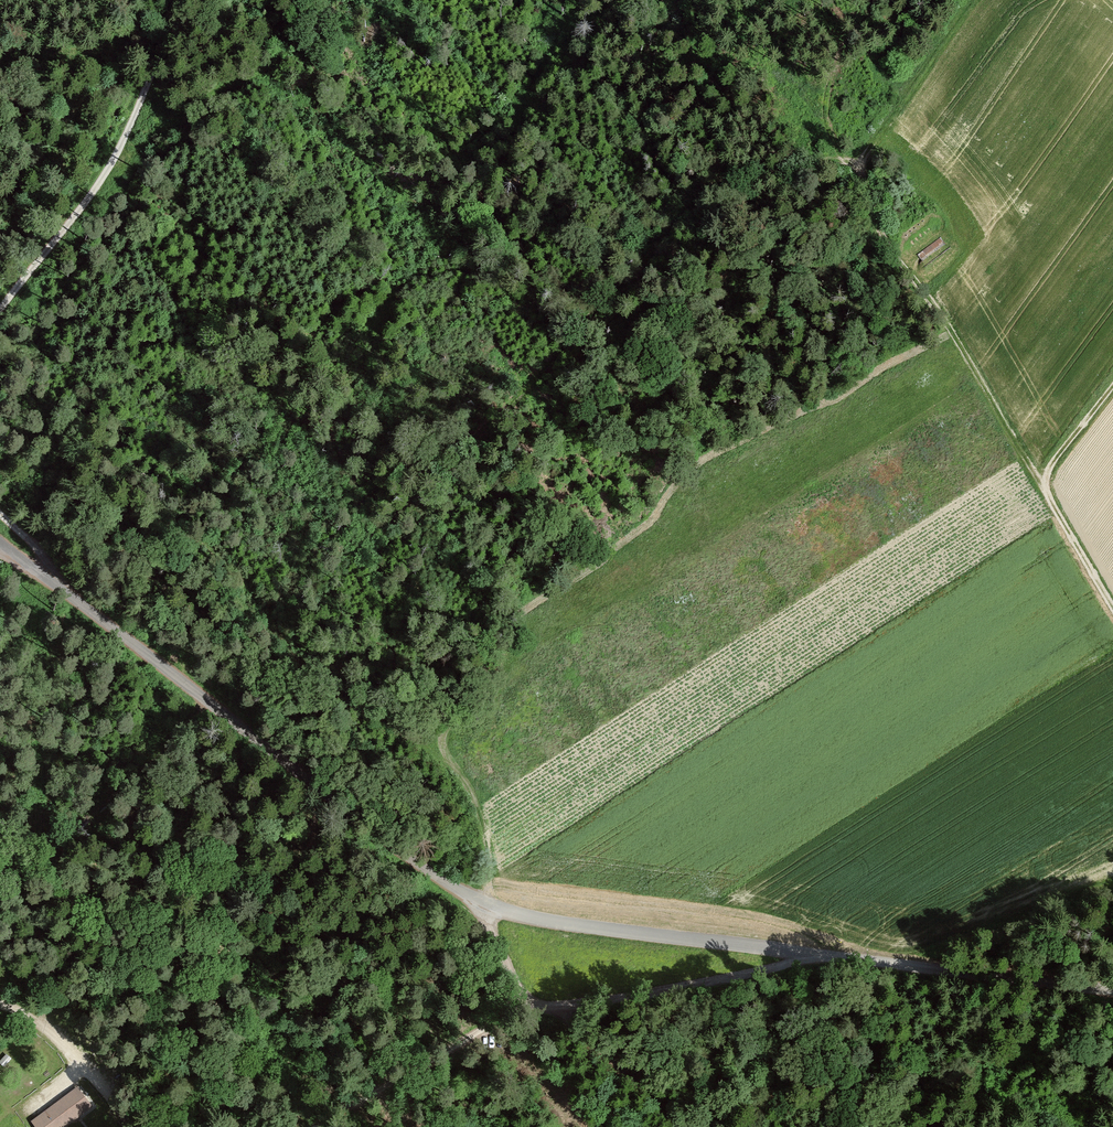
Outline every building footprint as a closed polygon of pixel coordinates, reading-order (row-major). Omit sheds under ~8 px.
[(6,1055),(0,1062),(0,1064),(4,1067),(11,1059),(6,1055)] [(77,1087),(31,1123),(34,1126),(63,1126),(91,1106),(77,1087)]
